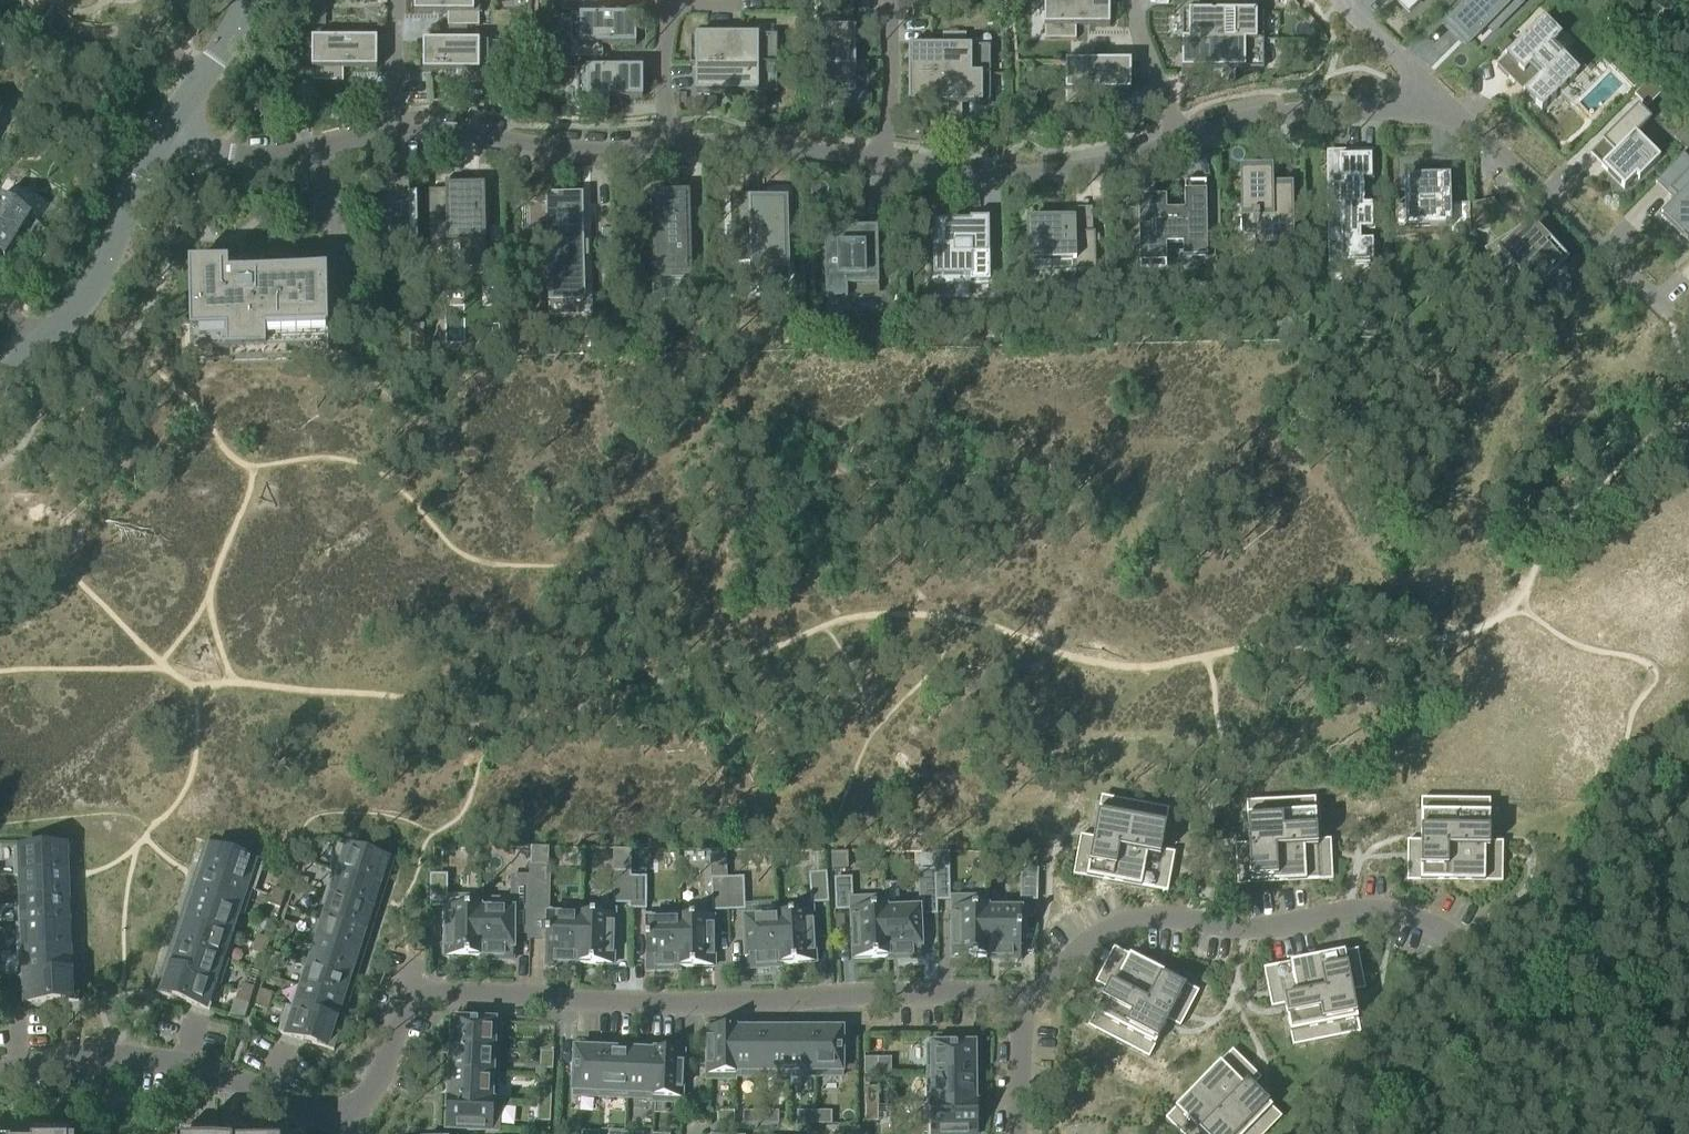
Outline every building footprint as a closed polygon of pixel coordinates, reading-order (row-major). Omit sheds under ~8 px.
[(479,28),(479,0),(414,0),(414,15),(447,15),(447,28),(479,28)] [(1044,41),(1077,41),(1077,29),(1109,29),(1109,0),(1044,0),(1044,41)] [(1247,0),(1217,0),(1217,12),(1181,13),(1181,43),(1264,42),(1264,12),(1247,12),(1247,0)] [(1408,9),(1417,0),(1399,0),(1408,9)] [(1517,0),(1463,0),(1462,1),(1468,6),(1447,27),(1468,49),(1489,28),(1495,33),(1519,9),(1514,3),(1517,0)] [(571,17),(571,60),(603,60),(603,47),(636,47),(636,17),(571,17)] [(1542,113),(1581,74),(1553,46),(1563,36),(1544,17),(1495,67),(1514,86),(1519,80),(1528,89),(1523,94),(1542,113)] [(825,30),(825,95),(856,95),(856,74),(868,74),(868,63),(856,63),(856,30),(825,30)] [(966,35),(943,35),(943,48),(909,48),(909,77),(990,77),(990,48),(966,48),(966,35)] [(777,37),(690,37),(690,67),(695,67),(777,67),(777,37)] [(377,71),(377,41),(312,41),(312,84),(344,84),(344,71),(377,71)] [(1237,84),(1237,72),(1264,72),(1264,42),(1181,43),(1181,72),(1223,72),(1223,84),(1237,84)] [(456,86),(488,86),(488,43),(423,43),(423,72),(456,73),(456,86)] [(1130,64),(1063,64),(1063,95),(1066,95),(1066,106),(1079,106),(1098,106),(1098,95),(1130,95),(1130,64)] [(777,67),(695,67),(695,95),(737,95),(737,107),(744,107),(744,95),(777,95),(777,67)] [(643,70),(578,70),(578,113),(609,113),(609,100),(643,100),(643,70)] [(948,106),(948,119),(962,119),(962,106),(990,106),(990,77),(909,77),(909,106),(948,106)] [(1646,109),(1661,94),(1648,82),(1634,96),(1646,109)] [(1650,122),(1638,110),(1591,156),(1602,168),(1602,169),(1624,191),(1636,179),(1639,181),(1660,160),(1636,136),(1650,122)] [(8,149),(0,145),(0,164),(8,149)] [(1686,155),(1657,182),(1675,201),(1659,217),(1687,247),(1688,245),(1688,158),(1686,155)] [(1364,189),(1364,183),(1373,183),(1373,160),(1342,161),(1342,190),(1332,190),(1333,210),(1343,210),(1343,231),(1333,231),(1333,245),(1344,245),(1344,266),(1375,265),(1375,243),(1363,243),(1363,233),(1374,233),(1374,208),(1364,208),(1364,204),(1366,204),(1366,189),(1364,189)] [(1273,190),(1272,172),(1243,173),(1244,218),(1255,218),(1255,225),(1257,225),(1258,252),(1294,251),(1292,190),(1273,190)] [(1405,207),(1395,207),(1395,230),(1412,230),(1435,229),(1449,229),(1450,240),(1470,239),(1470,234),(1469,221),(1469,208),(1469,206),(1450,206),(1450,200),(1444,200),(1443,178),(1405,179),(1405,200),(1405,207)] [(1187,195),(1187,202),(1168,202),(1167,196),(1141,196),(1142,257),(1143,257),(1143,264),(1169,264),(1168,244),(1186,244),(1186,257),(1210,256),(1209,195),(1208,195),(1208,182),(1189,182),(1189,195),(1187,195)] [(415,198),(409,198),(409,185),(381,186),(383,257),(410,256),(410,248),(416,248),(416,249),(418,249),(417,196),(415,196),(415,198)] [(461,265),(487,264),(485,187),(445,188),(446,244),(460,244),(461,265)] [(6,259),(31,219),(3,202),(6,196),(3,194),(0,199),(0,256),(6,259)] [(690,194),(652,195),(654,284),(657,284),(688,283),(692,283),(690,194)] [(546,196),(549,305),(585,304),(584,227),(583,195),(546,196)] [(756,284),(785,284),(784,249),(789,249),(788,205),(755,205),(755,203),(733,203),(733,234),(729,234),(730,263),(754,263),(754,284),(756,284)] [(1075,271),(1095,271),(1095,236),(1075,236),(1075,221),(1028,221),(1029,261),(1073,261),(1073,263),(1075,263),(1075,271)] [(987,288),(992,288),(992,254),(989,254),(989,223),(962,223),(962,225),(935,225),(935,245),(933,245),(933,263),(931,263),(931,268),(933,268),(933,280),(970,279),(970,286),(987,286),(987,288)] [(889,264),(889,231),(885,231),(885,236),(877,236),(877,232),(824,232),(824,248),(824,274),(828,274),(828,298),(877,298),(877,264),(889,264)] [(190,257),(192,361),(338,358),(337,320),(335,253),(190,257)] [(1249,847),(1236,847),(1236,858),(1249,857),(1251,886),(1320,883),(1318,854),(1331,853),(1331,842),(1317,843),(1316,815),(1294,816),(1293,803),(1269,805),(1270,818),(1247,819),(1249,847)] [(1408,843),(1408,853),(1421,853),(1421,883),(1489,883),(1490,854),(1503,854),(1503,844),(1490,844),(1490,816),(1468,816),(1468,803),(1444,803),(1444,815),(1421,815),(1421,843),(1408,843)] [(1081,838),(1079,848),(1092,851),(1087,879),(1154,892),(1159,863),(1172,866),(1174,855),(1161,853),(1166,825),(1145,821),(1147,808),(1123,804),(1121,817),(1099,813),(1094,840),(1081,838)] [(330,873),(332,874),(377,888),(386,862),(338,846),(330,873)] [(14,878),(22,878),(66,876),(65,848),(13,850),(14,878)] [(204,876),(253,892),(255,893),(264,867),(212,849),(204,876)] [(314,856),(301,854),(299,862),(312,865),(314,856)] [(1038,870),(1022,870),(1021,901),(1037,901),(1038,870)] [(936,902),(949,901),(949,871),(936,871),(936,872),(936,900),(936,902)] [(936,902),(936,900),(936,872),(919,872),(920,901),(923,901),(923,917),(936,917),(936,902)] [(547,873),(531,873),(531,899),(531,904),(546,904),(547,873)] [(615,873),(615,904),(630,904),(631,879),(631,873),(615,873)] [(325,894),(371,909),(377,888),(332,874),(325,894)] [(828,903),(826,875),(810,876),(812,904),(828,903)] [(23,900),(67,899),(66,876),(22,878),(23,900)] [(196,900),(237,914),(245,916),(253,892),(204,876),(196,900)] [(294,886),(307,889),(309,880),(296,877),(294,886)] [(446,958),(480,959),(480,901),(479,901),(479,897),(447,897),(447,878),(432,878),(431,903),(431,909),(446,909),(446,958)] [(630,904),(630,910),(646,910),(646,879),(631,879),(630,904)] [(728,880),(729,911),(744,910),(743,879),(728,880)] [(712,881),(713,912),(729,911),(728,880),(712,881)] [(851,880),(836,880),(837,911),(852,911),(851,904),(852,904),(851,880)] [(305,898),(307,889),(294,886),(292,894),(305,898)] [(270,896),(283,901),(286,892),(273,888),(270,896)] [(363,934),(371,909),(325,894),(318,919),(325,922),(363,934)] [(280,909),(283,901),(270,896),(268,905),(280,909)] [(19,926),(67,924),(67,899),(23,900),(18,901),(19,926)] [(188,921),(230,935),(237,914),(196,900),(188,921)] [(480,901),(480,959),(492,959),(491,962),(514,962),(514,901),(480,901)] [(852,904),(851,904),(852,911),(854,959),(887,958),(885,903),(852,904)] [(886,903),(885,903),(887,958),(898,957),(899,961),(921,960),(919,904),(886,906),(886,903)] [(987,903),(953,903),(954,958),(987,958),(987,903)] [(988,903),(987,903),(987,958),(998,958),(998,962),(1021,961),(1021,906),(988,906),(988,903)] [(811,907),(778,909),(778,919),(781,965),(815,963),(812,920),(811,907)] [(581,913),(579,965),(613,966),(615,910),(583,909),(583,913),(581,913)] [(545,967),(567,968),(568,965),(579,965),(581,913),(547,911),(545,967)] [(646,917),(647,973),(669,972),(669,969),(681,969),(680,919),(680,916),(646,917)] [(680,919),(681,969),(714,968),(713,919),(682,919),(680,919)] [(778,919),(745,921),(748,971),(770,970),(782,969),(781,965),(778,919)] [(180,945),(227,961),(235,937),(230,935),(188,921),(180,945)] [(280,931),(293,935),(296,926),(283,922),(280,931)] [(318,943),(356,955),(363,934),(325,922),(318,943)] [(17,952),(68,950),(67,924),(19,926),(16,926),(17,952)] [(290,943),(293,935),(280,931),(277,939),(290,943)] [(255,945),(267,949),(270,940),(257,936),(255,945)] [(349,977),(356,955),(318,943),(311,965),(349,977)] [(172,972),(218,987),(221,988),(229,962),(227,961),(180,945),(172,972)] [(265,957),(267,949),(255,945),(252,953),(265,957)] [(68,950),(17,952),(18,979),(20,979),(69,977),(68,950)] [(285,958),(273,954),(270,962),(283,966),(285,958)] [(1282,995),(1269,998),(1271,1008),(1284,1005),(1290,1033),(1311,1029),(1314,1042),(1338,1037),(1335,1025),(1357,1020),(1352,993),(1365,990),(1363,980),(1350,983),(1345,954),(1277,967),(1282,995)] [(1108,990),(1095,1016),(1114,1026),(1108,1038),(1129,1049),(1136,1037),(1155,1047),(1168,1021),(1181,1028),(1186,1018),(1174,1011),(1187,986),(1126,955),(1113,980),(1101,973),(1096,984),(1108,990)] [(1518,977),(1530,965),(1519,955),(1507,967),(1518,977)] [(299,985),(342,999),(349,977),(311,965),(306,963),(299,985)] [(210,1011),(218,987),(172,972),(164,996),(210,1011)] [(69,977),(20,979),(21,1004),(70,1003),(69,977)] [(241,985),(239,993),(251,997),(254,989),(241,985)] [(334,1023),(342,999),(299,985),(292,1009),(334,1023)] [(260,991),(257,999),(270,1003),(273,995),(260,991)] [(237,993),(235,1001),(248,1006),(251,997),(239,993),(237,993)] [(257,999),(255,1008),(267,1012),(270,1003),(257,999)] [(334,1023),(292,1009),(286,1007),(278,1034),(326,1049),(334,1023)] [(501,1024),(451,1021),(451,1039),(453,1039),(453,1048),(499,1050),(501,1024)] [(735,1029),(706,1029),(706,1081),(735,1081),(735,1079),(735,1030),(735,1029)] [(762,1030),(735,1030),(735,1079),(762,1079),(762,1030)] [(788,1030),(762,1030),(762,1079),(788,1079),(788,1030)] [(815,1030),(788,1030),(788,1079),(815,1079),(815,1030)] [(843,1030),(815,1030),(815,1079),(843,1079),(843,1030)] [(932,1044),(926,1044),(927,1076),(976,1076),(976,1043),(951,1044),(951,1040),(932,1041),(932,1044)] [(554,1053),(554,1045),(543,1045),(543,1042),(536,1042),(535,1052),(541,1053),(554,1053)] [(499,1050),(453,1048),(452,1058),(450,1058),(449,1075),(498,1077),(499,1050)] [(594,1049),(577,1048),(574,1097),(600,1099),(602,1052),(594,1052),(594,1049)] [(613,1053),(602,1052),(600,1099),(625,1100),(627,1051),(613,1050),(613,1053)] [(650,1100),(653,1052),(650,1052),(650,1054),(641,1054),(641,1051),(627,1051),(625,1100),(647,1101),(650,1101),(650,1100)] [(650,1101),(650,1104),(675,1105),(678,1053),(653,1052),(650,1100),(650,1101)] [(541,1053),(540,1071),(553,1071),(554,1053),(541,1053)] [(878,1058),(864,1058),(864,1075),(878,1075),(878,1058)] [(1176,1111),(1191,1125),(1183,1133),(1265,1133),(1266,1133),(1257,1124),(1272,1108),(1252,1089),(1261,1079),(1248,1066),(1236,1079),(1221,1064),(1176,1111)] [(497,1104),(497,1103),(498,1077),(449,1075),(448,1092),(450,1092),(450,1101),(450,1102),(497,1104)] [(976,1076),(927,1076),(927,1105),(930,1105),(977,1105),(977,1101),(976,1076)] [(552,1089),(539,1088),(538,1106),(551,1107),(552,1089)] [(865,1089),(865,1106),(878,1106),(878,1089),(865,1089)] [(450,1102),(448,1102),(446,1129),(498,1131),(500,1104),(497,1104),(450,1102)] [(930,1105),(930,1133),(978,1133),(977,1105),(930,1105)] [(551,1107),(538,1106),(537,1123),(550,1124),(551,1107)] [(865,1106),(865,1124),(878,1124),(878,1106),(865,1106)] [(735,1127),(735,1114),(718,1113),(717,1127),(735,1127)] [(761,1128),(761,1114),(744,1114),(744,1127),(743,1128),(761,1128)] [(779,1128),(779,1114),(761,1114),(761,1128),(779,1128)] [(813,1128),(814,1114),(797,1114),(797,1128),(813,1128)] [(814,1114),(813,1128),(831,1128),(831,1114),(814,1114)]
